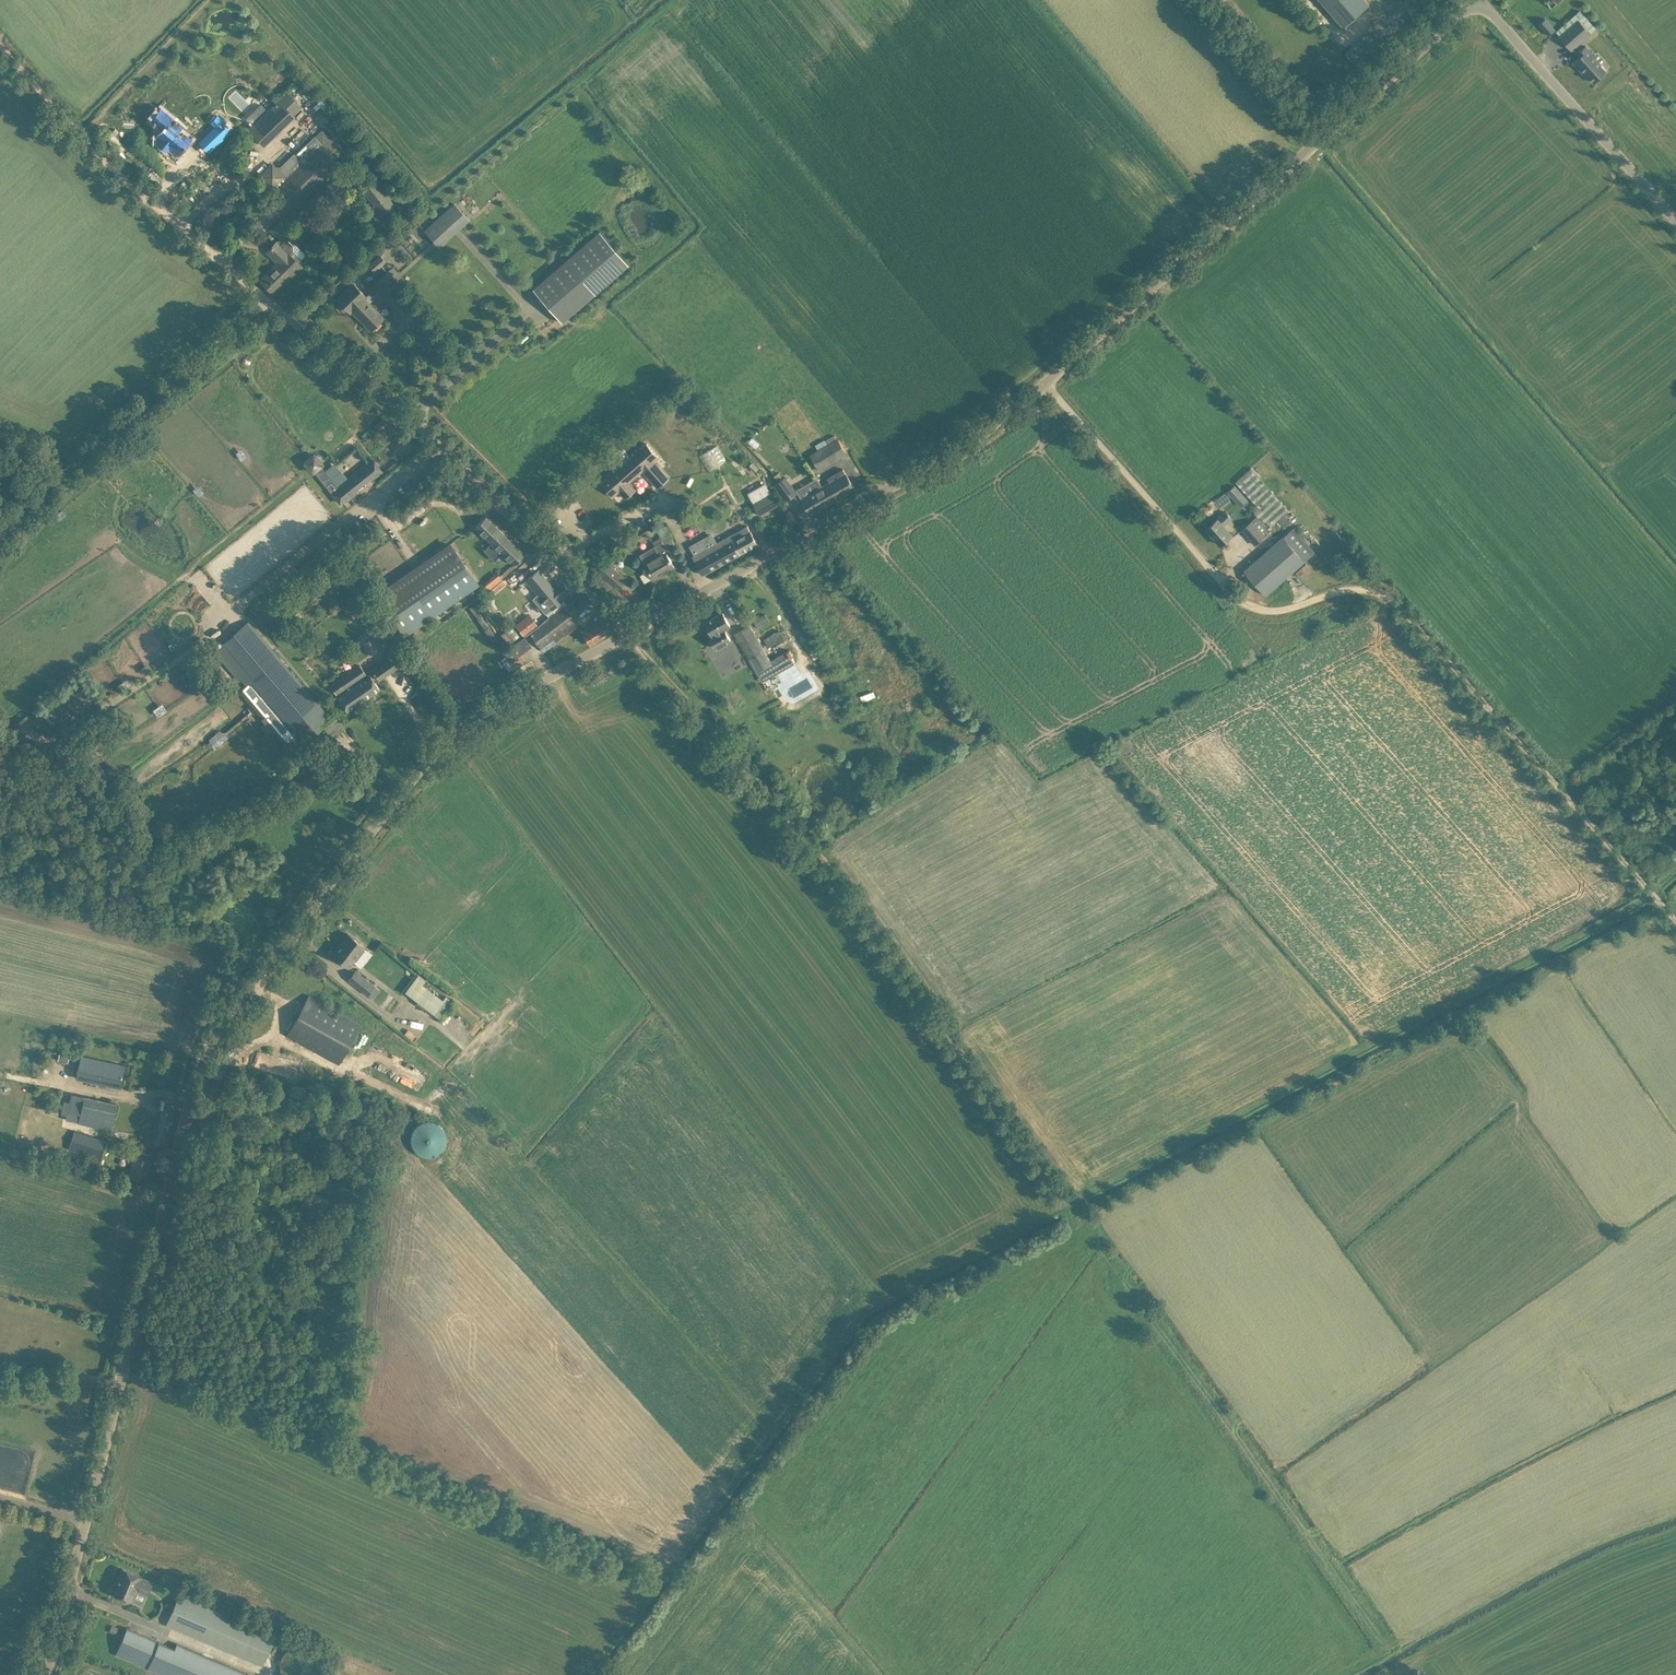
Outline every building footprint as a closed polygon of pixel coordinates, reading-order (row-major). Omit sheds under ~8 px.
[(1343,27),(1368,4),(1364,0),(1319,0),(1343,27)] [(1556,30),(1561,35),(1559,36),(1572,50),(1596,28),(1584,15),(1579,9),(1556,30)] [(1549,34),(1555,29),(1545,18),(1539,23),(1549,34)] [(1594,54),(1586,45),(1577,53),(1580,56),(1573,61),(1584,73),(1585,72),(1594,82),(1606,70),(1593,56),(1594,54)] [(247,128),(263,145),(295,115),(279,98),(247,128)] [(167,108),(157,120),(165,127),(159,134),(163,136),(162,138),(171,146),(172,144),(179,151),(185,144),(185,145),(187,142),(192,136),(181,126),(183,122),(167,108)] [(212,129),(200,141),(210,151),(229,132),(220,122),(218,123),(217,122),(211,128),(212,129)] [(274,187),(276,188),(275,189),(293,208),(340,162),(336,158),(344,151),(322,129),(296,154),(294,152),(280,166),(276,166),(272,161),(258,175),(272,189),(274,187)] [(376,180),(362,190),(381,215),(395,204),(376,180)] [(321,183),(317,186),(324,193),(327,190),(321,183)] [(337,198),(319,216),(332,229),(350,210),(337,198)] [(439,247),(469,219),(454,202),(424,230),(439,247)] [(274,293),(282,285),(302,264),(299,261),(301,258),(293,250),(293,245),(285,237),(290,233),(288,232),(291,230),(289,229),(293,225),(283,216),(277,221),(271,227),(280,237),(277,240),(274,243),(267,251),(278,262),(260,279),(274,293)] [(561,321),(627,263),(598,231),(533,289),(561,321)] [(375,272),(386,261),(380,255),(369,265),(375,272)] [(361,272),(357,268),(348,276),(352,280),(361,272)] [(384,273),(369,287),(371,290),(376,296),(378,298),(394,283),(389,278),(392,275),(388,269),(384,273)] [(344,291),(336,299),(350,312),(352,310),(371,329),(378,322),(384,316),(370,302),(376,296),(371,290),(366,295),(354,281),(344,291)] [(815,444),(819,450),(811,454),(820,469),(846,453),(838,439),(837,439),(835,434),(825,440),(824,438),(815,444)] [(751,435),(747,440),(756,448),(760,443),(751,435)] [(699,456),(709,471),(727,459),(717,444),(699,456)] [(606,481),(600,486),(611,500),(618,494),(624,501),(634,493),(628,485),(642,473),(658,490),(667,481),(652,464),(657,459),(646,446),(639,452),(637,449),(627,458),(629,461),(616,472),(614,470),(604,478),(606,481)] [(369,478),(371,481),(383,471),(372,456),(330,490),(339,503),(347,497),(348,499),(358,491),(356,489),(369,478)] [(830,481),(822,486),(831,502),(855,488),(850,479),(843,468),(827,477),(830,481)] [(1288,509),(1251,468),(1236,481),(1259,507),(1255,511),(1269,527),(1288,509)] [(785,477),(775,484),(786,499),(796,492),(785,477)] [(767,483),(749,493),(753,501),(760,513),(778,504),(771,491),(767,483)] [(1235,484),(1228,491),(1241,506),(1248,499),(1235,484)] [(811,514),(831,502),(822,486),(802,497),(811,514)] [(1658,504),(1651,496),(1637,507),(1644,515),(1658,504)] [(1226,511),(1215,521),(1207,528),(1221,544),(1231,535),(1223,526),(1232,518),(1226,511)] [(478,524),(476,526),(491,540),(483,549),(495,560),(503,552),(514,563),(516,561),(524,553),(485,516),(478,524)] [(1272,531),(1269,527),(1268,527),(1258,516),(1243,530),(1256,545),(1272,531)] [(712,533),(691,545),(696,554),(693,556),(703,574),(704,573),(757,544),(758,543),(748,526),(747,526),(718,543),(712,533)] [(1294,526),(1284,536),(1283,536),(1244,570),(1266,595),(1305,560),(1304,559),(1315,550),(1294,526)] [(656,547),(641,556),(646,563),(645,563),(654,578),(675,566),(670,557),(666,552),(669,550),(677,546),(668,530),(660,535),(661,537),(653,542),(655,545),(656,547)] [(376,594),(403,633),(478,583),(451,543),(376,594)] [(597,570),(590,578),(601,587),(607,578),(620,589),(628,579),(607,561),(599,571),(597,570)] [(287,598),(283,601),(298,618),(302,615),(340,579),(339,578),(347,570),(340,562),(332,570),(330,568),(314,582),(309,577),(287,598)] [(531,576),(526,580),(550,610),(562,600),(559,597),(568,590),(562,582),(554,589),(538,570),(531,576)] [(509,584),(494,596),(498,601),(505,611),(506,610),(509,615),(512,613),(519,608),(520,607),(517,602),(514,604),(507,594),(518,586),(514,581),(514,580),(511,576),(506,580),(509,584)] [(490,589),(493,593),(505,584),(502,579),(490,589)] [(490,593),(482,598),(502,628),(506,625),(492,605),(491,601),(492,597),(490,593)] [(540,624),(529,632),(533,636),(534,638),(541,647),(553,638),(556,642),(579,625),(575,621),(571,615),(578,610),(571,601),(564,606),(560,609),(540,624)] [(372,608),(367,611),(372,619),(377,615),(372,608)] [(723,612),(706,622),(711,631),(713,634),(710,636),(717,648),(731,640),(724,628),(730,625),(728,621),(723,612)] [(537,623),(529,613),(515,625),(523,635),(537,623)] [(758,627),(769,621),(765,614),(754,620),(758,627)] [(608,615),(599,621),(582,632),(590,644),(616,627),(608,615)] [(380,688),(374,680),(378,678),(378,679),(407,659),(380,620),(368,627),(388,656),(370,668),(373,672),(368,675),(359,663),(329,684),(347,710),(380,688)] [(263,696),(294,733),(301,741),(330,717),(249,621),(220,645),(214,650),(239,680),(241,678),(246,684),(241,689),(254,703),(263,696)] [(750,624),(735,633),(735,634),(749,658),(751,662),(767,653),(765,649),(751,625),(750,624)] [(765,637),(770,645),(786,637),(781,628),(765,637)] [(524,636),(503,652),(510,661),(512,660),(524,650),(531,646),(527,641),(524,636)] [(787,651),(771,660),(772,661),(778,672),(794,662),(787,651)] [(332,953),(341,960),(348,966),(364,945),(348,933),(332,953)] [(356,971),(349,979),(368,994),(373,998),(380,989),(375,985),(356,971)] [(422,983),(412,996),(418,1001),(417,1003),(425,1009),(426,1007),(433,1013),(443,1000),(422,983)] [(360,1024),(318,1000),(309,995),(287,1034),(338,1063),(360,1024)] [(60,1053),(58,1059),(67,1062),(69,1056),(60,1053)] [(125,1065),(114,1063),(81,1055),(76,1076),(120,1086),(125,1065)] [(65,1101),(62,1114),(68,1115),(67,1120),(112,1129),(113,1124),(117,1105),(74,1096),(73,1103),(65,1101)] [(411,1133),(411,1136),(411,1140),(412,1144),(413,1146),(414,1149),(416,1151),(420,1153),(422,1155),(425,1156),(429,1156),(432,1156),(434,1156),(436,1155),(438,1153),(441,1151),(443,1149),(445,1146),(446,1144),(447,1140),(446,1136),(446,1133),(444,1129),(441,1125),(439,1123),(436,1122),(432,1121),(429,1120),(425,1121),(422,1122),(419,1123),(417,1125),(415,1126),(414,1128),(413,1129),(412,1131),(411,1133)] [(76,1131),(71,1148),(84,1152),(90,1135),(76,1131)] [(122,1568),(118,1576),(121,1577),(114,1593),(131,1600),(136,1589),(147,1594),(152,1581),(142,1577),(142,1576),(122,1568)] [(166,1624),(177,1628),(263,1665),(276,1634),(180,1592),(166,1624)] [(112,1624),(109,1631),(115,1633),(118,1627),(112,1624)] [(116,1653),(148,1667),(166,1674),(255,1674),(177,1641),(174,1647),(159,1641),(127,1627),(116,1653)]
